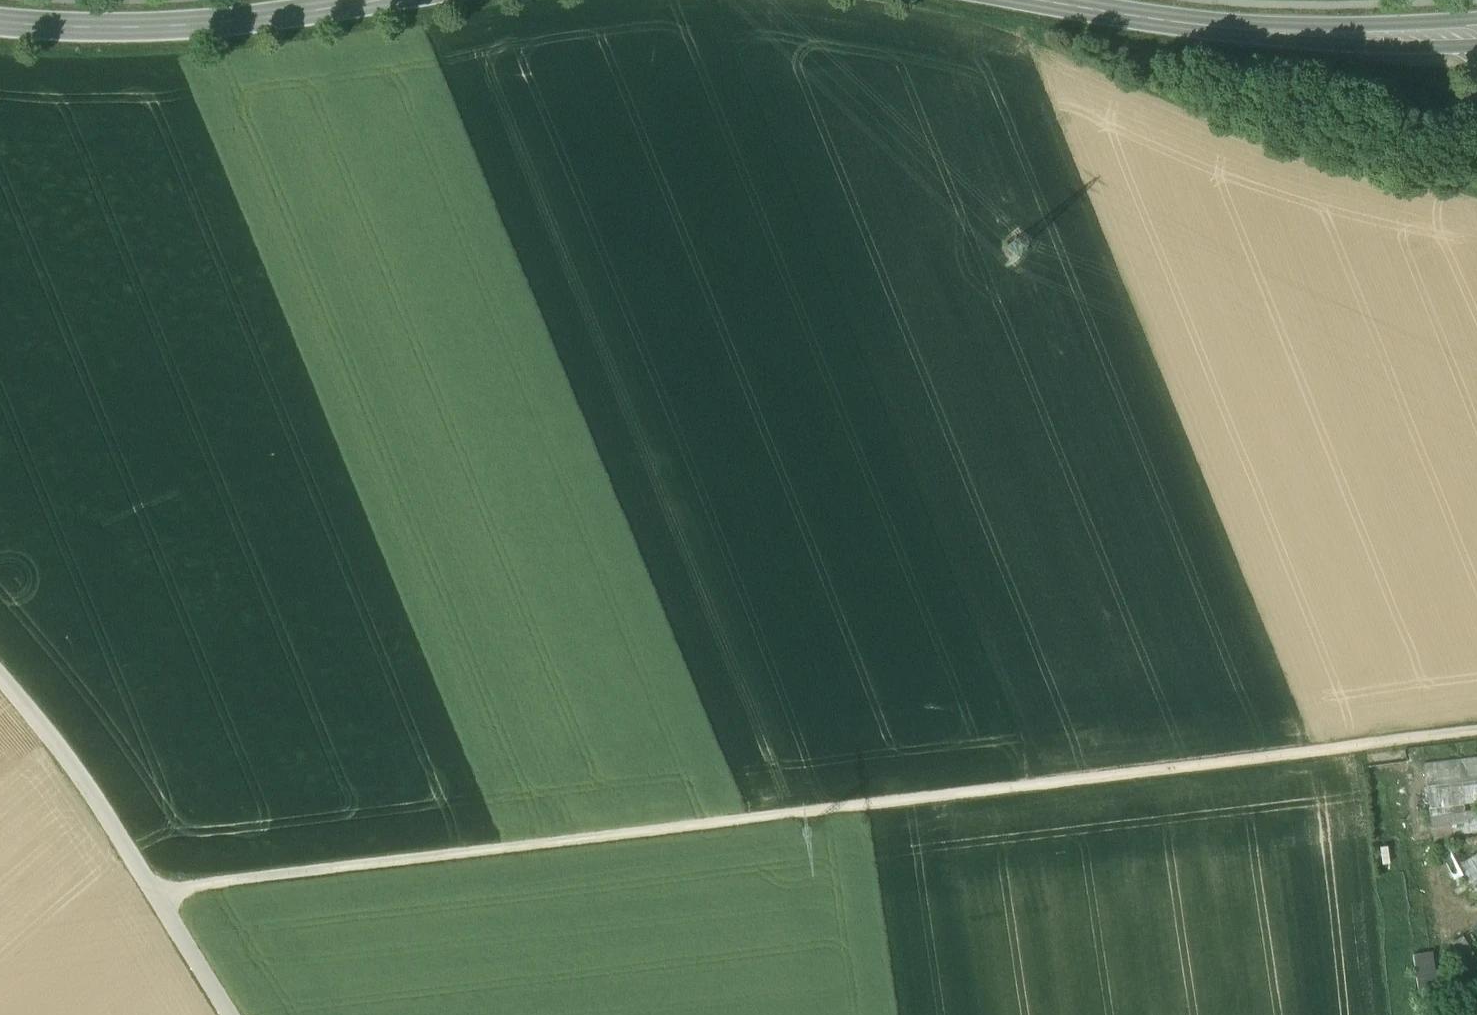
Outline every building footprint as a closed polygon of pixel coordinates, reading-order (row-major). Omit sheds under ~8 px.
[(1467,98),(1452,97),(1451,108),(1467,109),(1467,98)] [(1424,762),(1429,808),(1476,802),(1476,756),(1424,762)] [(1427,817),(1431,839),(1476,831),(1476,809),(1427,817)] [(1460,864),(1476,892),(1476,854),(1460,864)] [(1463,937),(1444,948),(1461,975),(1471,969),(1476,978),(1476,960),(1463,937)] [(1438,989),(1434,954),(1415,956),(1420,991),(1438,989)]
